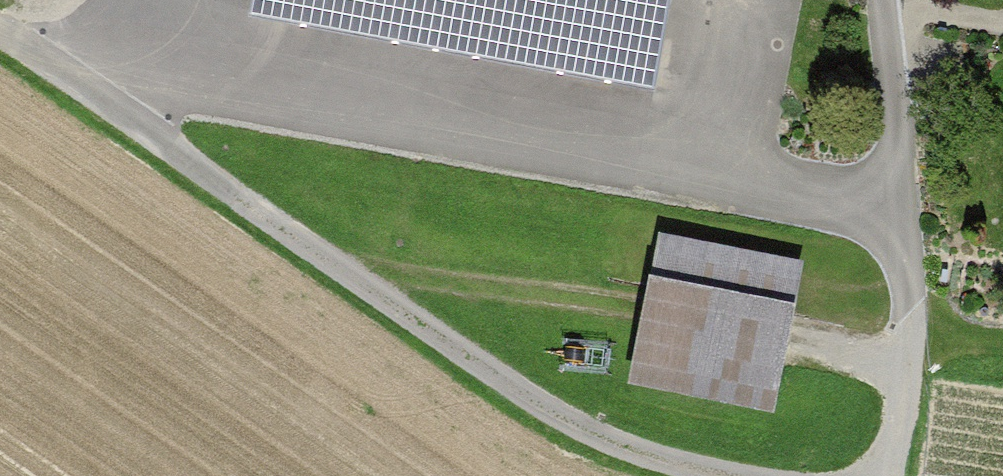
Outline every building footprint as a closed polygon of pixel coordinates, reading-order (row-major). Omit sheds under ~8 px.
[(678,0),(256,0),(664,74),(678,0)] [(797,266),(655,241),(627,398),(769,423),(797,266)]
